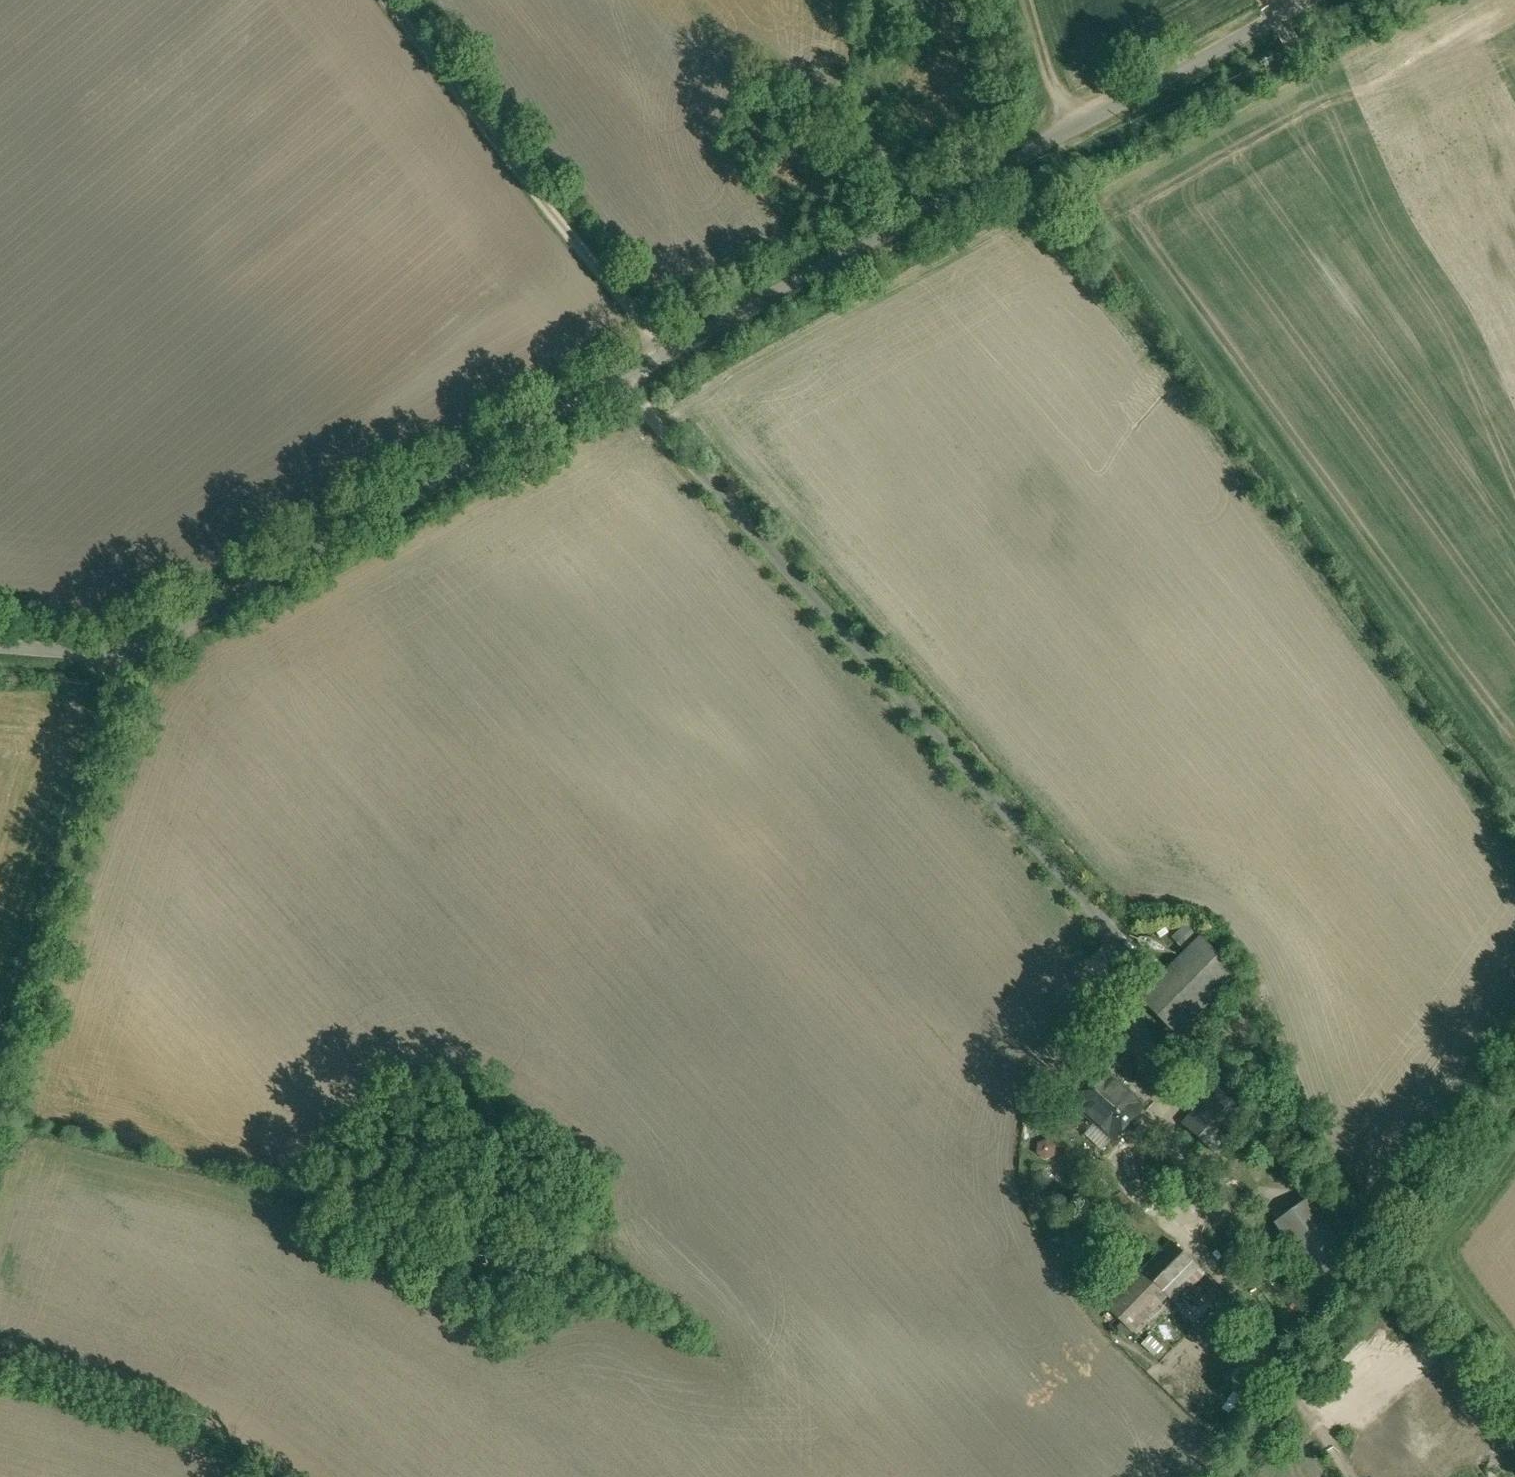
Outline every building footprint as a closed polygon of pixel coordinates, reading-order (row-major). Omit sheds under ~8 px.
[(1200,940),(1143,998),(1177,1033),(1235,975),(1200,940)] [(1102,1072),(1074,1102),(1114,1139),(1142,1108),(1102,1072)] [(1217,1089),(1185,1125),(1214,1152),(1247,1116),(1217,1089)] [(1048,1140),(1032,1142),(1034,1159),(1050,1157),(1048,1140)] [(1342,1203),(1323,1217),(1342,1243),(1361,1228),(1342,1203)] [(1272,1207),(1272,1220),(1302,1219),(1302,1206),(1272,1207)] [(1247,1239),(1234,1224),(1225,1232),(1239,1246),(1247,1239)] [(1172,1242),(1108,1308),(1131,1331),(1166,1295),(1174,1303),(1204,1273),(1172,1242)]
